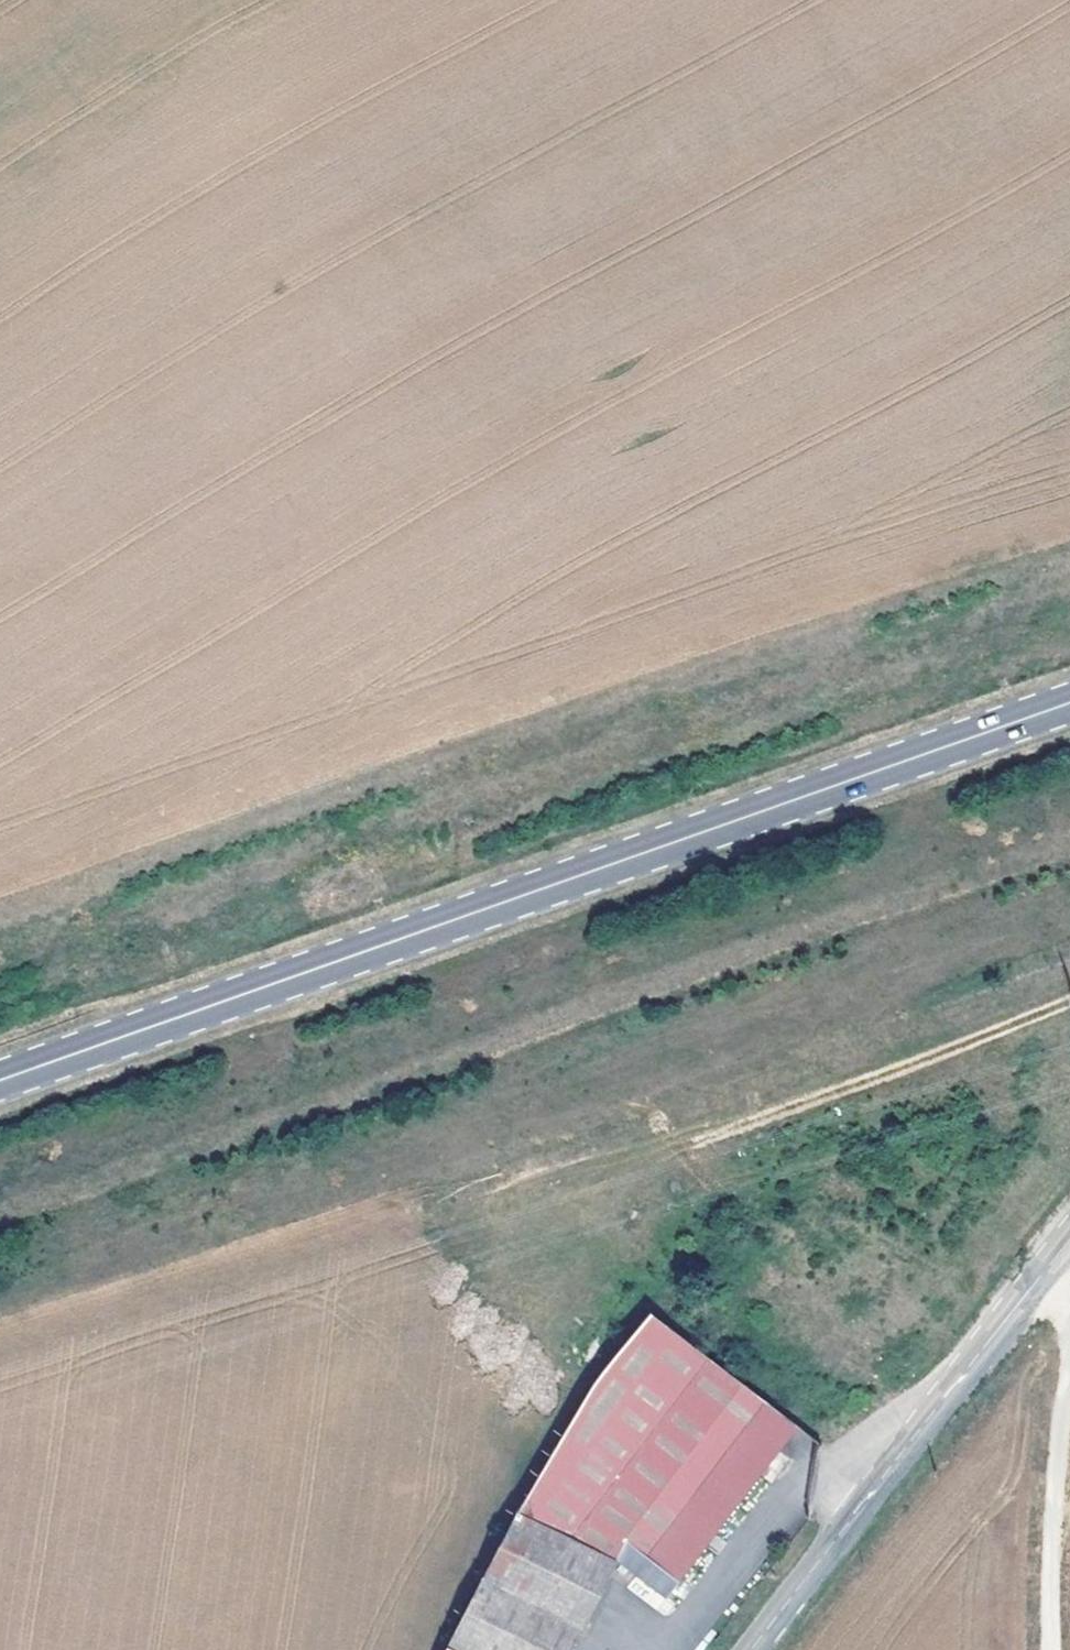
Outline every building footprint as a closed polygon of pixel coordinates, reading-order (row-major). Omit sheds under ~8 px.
[(518,1508),(480,1579),(449,1640),(445,1649),(570,1649),(617,1559),(626,1542),(677,1581),(797,1423),(650,1311),(647,1314),(592,1383),(583,1400),(555,1446),(518,1508)] [(626,1542),(617,1559),(664,1597),(677,1581),(626,1542)] [(657,1609),(665,1599),(634,1576),(627,1586),(657,1609)]
